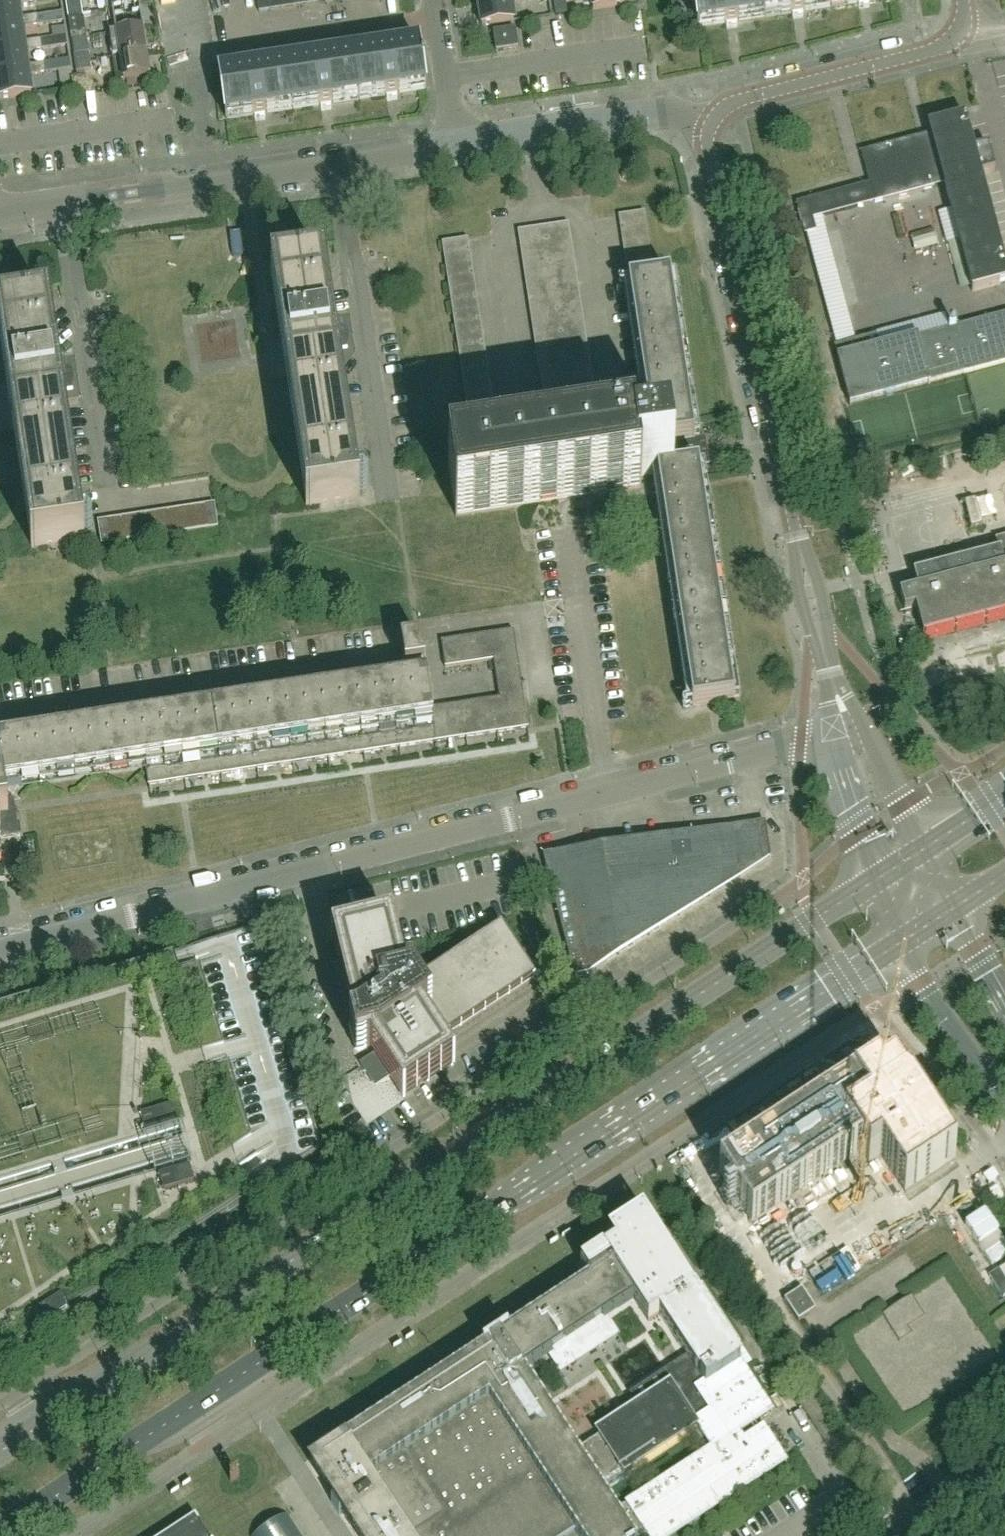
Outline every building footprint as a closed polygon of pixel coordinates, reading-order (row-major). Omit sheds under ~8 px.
[(21,24),(21,20),(19,5),(35,3),(35,0),(18,0),(0,3),(0,27),(21,24)] [(83,7),(80,7),(79,0),(72,0),(67,1),(69,17),(84,15),(83,7)] [(140,7),(139,0),(97,0),(98,10),(105,9),(106,12),(140,7)] [(270,0),(258,0),(260,13),(272,11),(270,0)] [(282,0),(270,0),(272,11),(284,10),(282,0)] [(294,0),(282,0),(284,10),(296,8),(294,0)] [(481,27),(514,22),(511,3),(527,1),(527,0),(496,0),(477,3),(481,27)] [(593,10),(626,5),(625,0),(592,0),(593,10)] [(762,0),(694,0),(698,28),(728,24),(738,22),(765,18),(762,0)] [(830,0),(762,0),(765,18),(793,14),(803,13),(831,8),(830,0)] [(831,8),(859,4),(868,3),(888,0),(830,0),(831,8)] [(144,30),(140,7),(106,12),(106,13),(94,15),(97,36),(109,34),(109,36),(144,30)] [(62,14),(38,17),(38,22),(39,26),(63,23),(62,14)] [(86,24),(84,15),(69,17),(73,40),(84,38),(82,24),(86,24)] [(25,48),(24,44),(22,29),(39,26),(38,22),(38,17),(21,20),(21,24),(0,27),(0,51),(25,48)] [(147,54),(144,30),(109,36),(113,59),(147,54)] [(518,49),(515,31),(493,34),(496,53),(518,49)] [(54,39),(41,41),(43,50),(55,48),(67,46),(66,38),(54,39)] [(29,72),(28,67),(26,53),(43,50),(41,41),(24,44),(25,48),(0,51),(0,76),(29,72)] [(427,91),(423,70),(425,69),(425,65),(423,65),(420,45),(353,55),(360,101),(388,97),(393,96),(413,93),(427,91)] [(91,62),(90,54),(75,56),(76,64),(91,62)] [(151,78),(147,54),(113,59),(116,83),(151,78)] [(360,101),(353,55),(286,66),(294,112),(322,107),(355,102),(360,101)] [(46,74),(71,70),(70,61),(45,65),(46,74)] [(92,71),(91,62),(76,64),(78,73),(92,71)] [(0,100),(32,96),(29,77),(46,74),(45,65),(28,67),(29,72),(0,76),(0,100)] [(294,112),(286,66),(220,76),(227,122),(256,117),(289,112),(294,112)] [(870,184),(875,203),(933,187),(932,184),(945,180),(975,290),(974,290),(974,292),(1004,283),(1004,263),(981,176),(997,171),(990,146),(974,150),(970,135),(972,134),(967,116),(928,127),(929,128),(930,128),(932,134),(920,137),(861,152),(870,184)] [(630,178),(629,171),(622,172),(623,180),(630,178)] [(647,226),(645,213),(619,217),(621,230),(647,226)] [(572,236),(570,224),(544,228),(546,240),(572,236)] [(649,240),(647,226),(621,230),(623,243),(649,240)] [(546,240),(544,228),(518,232),(520,244),(546,240)] [(572,236),(546,240),(548,252),(573,248),(572,236)] [(470,252),(468,240),(442,244),(444,256),(470,252)] [(522,256),(548,252),(546,240),(520,244),(522,256)] [(651,253),(649,240),(623,243),(625,257),(651,253)] [(573,248),(548,252),(549,264),(575,260),(573,248)] [(472,263),(470,252),(444,256),(446,267),(472,263)] [(524,268),(549,264),(548,252),(522,256),(524,268)] [(653,266),(651,253),(625,257),(627,270),(653,266)] [(575,260),(549,264),(551,276),(577,272),(575,260)] [(473,275),(472,263),(446,267),(447,279),(473,275)] [(525,279),(551,276),(549,264),(524,268),(525,279)] [(356,497),(336,367),(333,351),(348,349),(345,331),(330,333),(320,269),(325,268),(324,266),(271,275),(271,276),(274,276),(302,455),(310,504),(306,505),(307,507),(361,498),(361,496),(356,497)] [(655,280),(653,266),(627,270),(629,283),(655,280)] [(577,272),(551,276),(553,287),(579,284),(577,272)] [(475,287),(473,275),(447,279),(449,291),(475,287)] [(527,291),(553,287),(551,276),(525,279),(527,291)] [(702,483),(699,467),(695,441),(696,441),(696,439),(693,420),(671,277),(655,280),(629,283),(653,446),(637,448),(635,438),(477,462),(449,466),(456,517),(531,506),(642,489),(641,478),(658,475),(663,511),(693,707),(735,701),(702,483)] [(579,284),(553,287),(555,299),(580,295),(579,284)] [(477,299),(475,287),(449,291),(451,303),(477,299)] [(529,303),(555,299),(553,287),(527,291),(529,303)] [(580,295),(555,299),(557,311),(582,307),(580,295)] [(479,311),(477,299),(451,303),(453,315),(479,311)] [(531,315),(557,311),(555,299),(529,303),(531,315)] [(66,441),(59,394),(73,391),(70,372),(56,374),(46,310),(51,309),(51,307),(11,313),(0,314),(0,317),(11,388),(17,429),(30,511),(35,546),(32,547),(32,548),(86,540),(85,539),(81,539),(66,441)] [(582,307),(557,311),(558,323),(584,319),(582,307)] [(481,323),(479,311),(453,315),(455,327),(481,323)] [(533,327),(558,323),(557,311),(531,315),(533,327)] [(864,339),(835,347),(851,405),(852,405),(852,403),(1004,362),(1004,315),(958,327),(957,325),(949,327),(950,330),(919,338),(919,336),(917,336),(917,338),(868,351),(864,339)] [(584,319),(558,323),(560,335),(586,331),(584,319)] [(483,334),(481,323),(455,327),(457,338),(483,334)] [(534,339),(560,335),(558,323),(533,327),(534,339)] [(586,331),(560,335),(562,347),(588,343),(586,331)] [(484,346),(483,334),(457,338),(458,350),(484,346)] [(536,351),(562,347),(560,335),(534,339),(536,351)] [(588,343),(562,347),(564,359),(589,355),(588,343)] [(486,358),(484,346),(458,350),(460,362),(486,358)] [(538,362),(564,359),(562,347),(536,351),(538,362)] [(589,355),(564,359),(565,370),(591,367),(589,355)] [(488,370),(486,358),(460,362),(462,374),(488,370)] [(540,374),(565,370),(564,359),(538,362),(540,374)] [(591,367),(565,370),(567,382),(593,378),(591,367)] [(490,382),(488,370),(462,374),(464,386),(490,382)] [(542,386),(567,382),(565,370),(540,374),(542,386)] [(593,378),(567,382),(569,394),(595,390),(593,378)] [(492,394),(490,382),(464,386),(466,398),(492,394)] [(543,398),(569,394),(567,382),(542,386),(543,398)] [(595,390),(569,394),(571,406),(597,402),(595,390)] [(493,405),(492,394),(466,398),(467,409),(493,405)] [(545,410),(571,406),(569,394),(543,398),(545,410)] [(597,402),(571,406),(573,418),(598,414),(597,402)] [(495,417),(493,405),(467,409),(469,421),(495,417)] [(547,422),(573,418),(571,406),(545,410),(547,422)] [(600,426),(598,414),(573,418),(574,430),(600,426)] [(497,429),(495,417),(469,421),(471,433),(497,429)] [(574,430),(573,418),(547,422),(549,434),(574,430)] [(499,441),(497,429),(471,433),(473,445),(499,441)] [(219,528),(215,505),(204,506),(207,530),(219,528)] [(207,530),(204,506),(192,508),(196,531),(207,530)] [(196,531),(192,508),(180,510),(184,533),(196,531)] [(184,533),(180,510),(169,512),(172,535),(184,533)] [(172,535),(169,512),(157,514),(161,537),(172,535)] [(161,537),(157,514),(145,515),(149,538),(161,537)] [(149,538),(145,515),(134,517),(137,540),(149,538)] [(137,540),(134,517),(122,519),(126,542),(137,540)] [(126,542),(122,519),(110,521),(114,544),(126,542)] [(114,544),(110,521),(99,522),(102,546),(114,544)] [(996,540),(996,541),(999,552),(914,574),(918,589),(914,590),(914,591),(901,594),(905,611),(916,608),(923,637),(1004,616),(1004,537),(996,540)] [(519,657),(515,631),(502,633),(506,659),(519,657)] [(506,659),(502,633),(490,635),(494,661),(506,659)] [(494,661),(490,635),(478,637),(482,663),(494,661)] [(482,663),(478,637),(466,638),(470,664),(482,663)] [(470,664),(466,638),(454,640),(458,666),(470,664)] [(458,666),(454,640),(442,642),(446,668),(458,666)] [(426,668),(422,642),(402,646),(406,671),(426,668)] [(520,670),(519,657),(506,659),(494,661),(496,674),(520,670)] [(522,682),(520,670),(496,674),(498,686),(522,682)] [(529,728),(524,695),(500,699),(432,709),(427,678),(11,742),(0,743),(0,763),(4,787),(0,788),(0,830),(11,829),(20,827),(17,807),(15,800),(8,801),(6,787),(147,765),(150,786),(179,782),(529,728)] [(524,695),(522,682),(498,686),(500,699),(524,695)] [(621,952),(767,858),(762,824),(572,854),(571,852),(544,856),(569,952),(575,977),(589,976),(589,974),(621,952)] [(340,968),(354,1025),(349,1026),(355,1050),(375,1045),(379,1059),(379,1060),(400,1055),(405,1062),(406,1061),(406,1060),(411,1057),(412,1059),(414,1057),(413,1056),(435,1041),(436,1042),(438,1041),(437,1040),(459,1025),(460,1027),(462,1026),(461,1024),(483,1010),(484,1011),(486,1010),(485,1009),(507,994),(508,995),(510,994),(509,993),(532,978),(532,979),(534,978),(501,928),(500,930),(500,931),(478,945),(477,944),(476,945),(476,947),(454,961),(453,960),(452,961),(452,962),(430,977),(429,976),(427,977),(428,978),(417,985),(414,981),(405,983),(398,954),(340,968)] [(323,1151),(256,930),(0,1007),(0,1363),(323,1151)] [(855,1084),(719,1173),(752,1224),(753,1223),(757,1229),(771,1220),(767,1214),(862,1152),(869,1163),(881,1156),(896,1178),(890,1182),(899,1196),(905,1192),(905,1193),(956,1160),(955,1159),(961,1155),(952,1142),(946,1145),(939,1135),(945,1131),(936,1117),(930,1121),(924,1111),(929,1107),(920,1093),(914,1097),(906,1084),(905,1085),(895,1069),(883,1077),(879,1070),(855,1085),(855,1084)] [(339,1516),(343,1514),(351,1526),(351,1525),(358,1535),(530,1535),(563,1514),(564,1516),(566,1515),(579,1535),(644,1535),(646,1535),(647,1535),(675,1535),(708,1514),(715,1510),(785,1464),(785,1465),(787,1464),(783,1457),(765,1430),(764,1429),(764,1428),(744,1441),(739,1434),(773,1412),(745,1370),(745,1369),(744,1368),(743,1368),(740,1363),(735,1354),(734,1354),(731,1349),(739,1344),(740,1345),(741,1344),(702,1285),(701,1286),(702,1287),(694,1291),(694,1292),(693,1291),(653,1230),(648,1222),(613,1244),(615,1247),(604,1254),(602,1252),(595,1256),(585,1263),(582,1265),(580,1266),(589,1278),(584,1281),(499,1337),(318,1455),(320,1458),(311,1464),(312,1465),(327,1488),(327,1489),(334,1501),(331,1503),(339,1516)] [(816,1311),(802,1289),(784,1300),(799,1322),(816,1311)] [(925,1317),(912,1297),(882,1316),(900,1344),(913,1335),(908,1328),(925,1317)] [(288,1516),(257,1535),(302,1535),(288,1516)] [(195,1517),(166,1535),(207,1535),(195,1517)]
